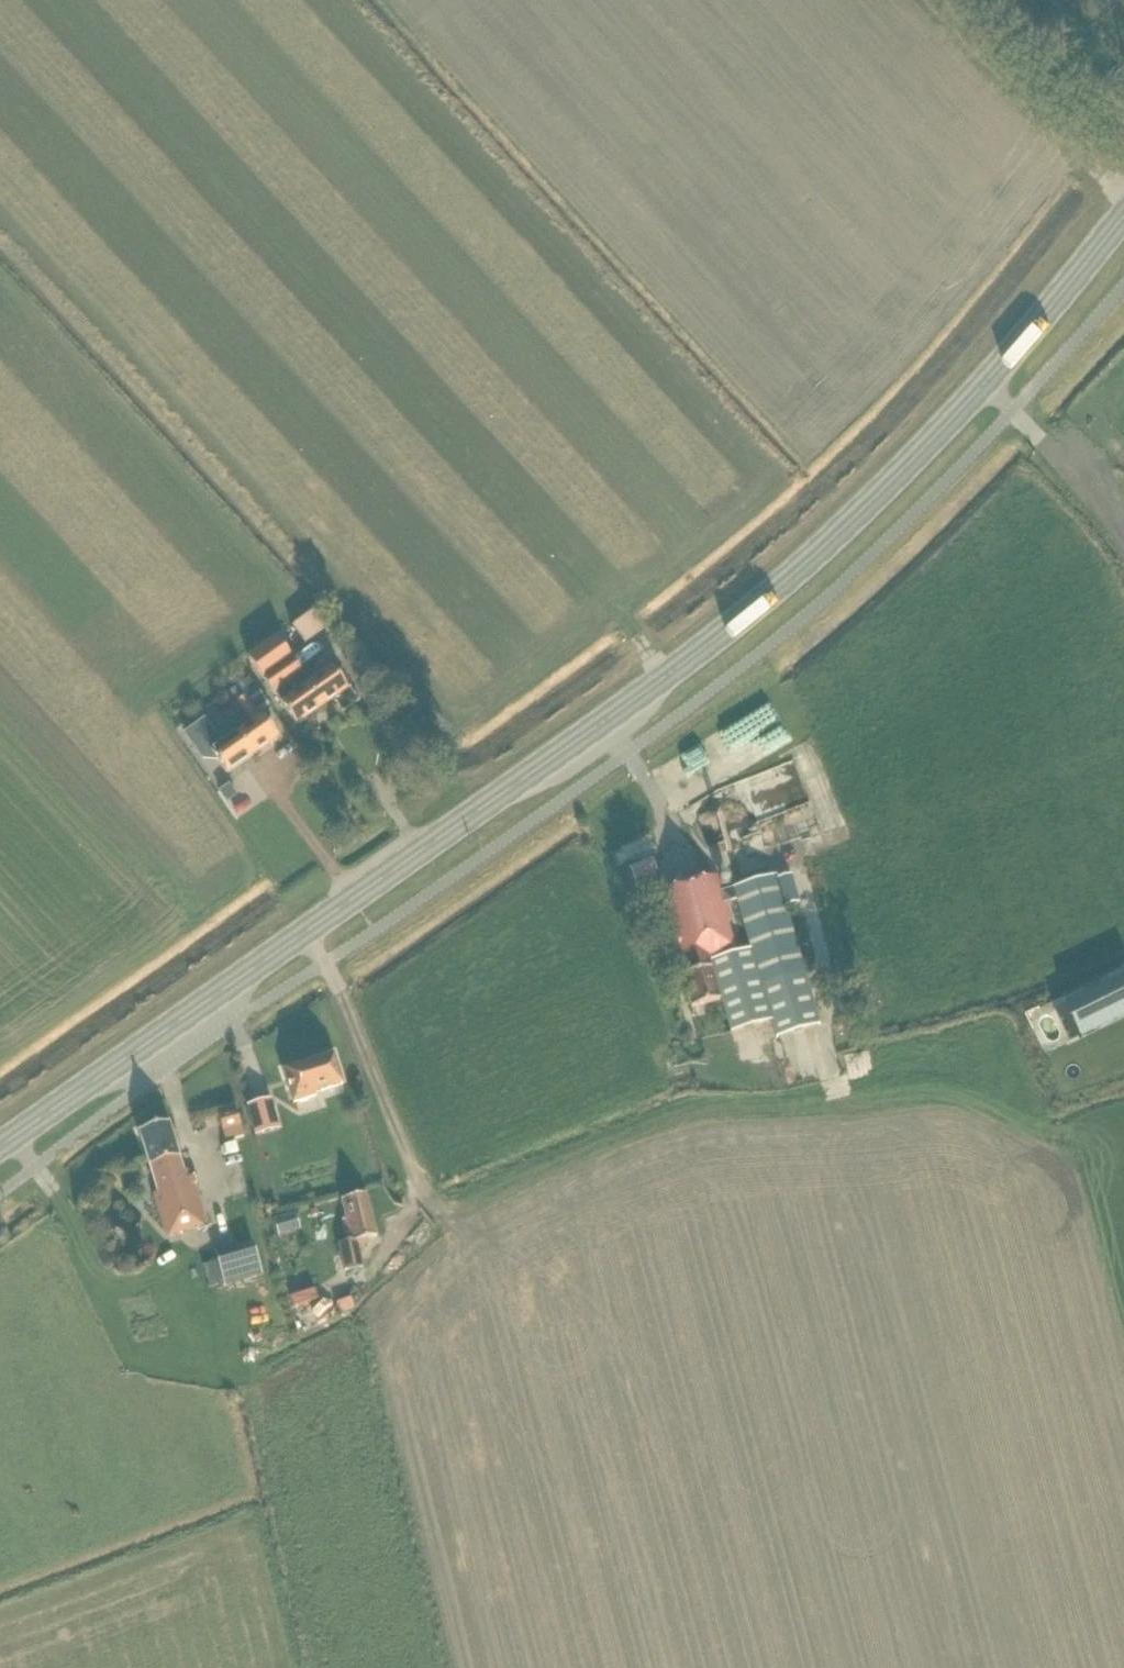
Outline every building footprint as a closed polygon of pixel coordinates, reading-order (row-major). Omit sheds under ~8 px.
[(294,625),(307,645),(329,630),(316,611),(294,625)] [(280,705),(295,726),(346,690),(331,669),(330,670),(322,659),(313,666),(321,677),(306,687),(300,677),(302,675),(277,640),(248,660),(273,696),(275,695),(281,704),(280,705)] [(236,736),(251,757),(277,739),(262,718),(271,711),(256,689),(248,679),(224,697),(231,707),(236,704),(252,726),(236,736)] [(251,757),(236,736),(221,747),(209,730),(216,725),(206,710),(175,732),(194,756),(208,747),(212,753),(211,754),(226,775),(251,757)] [(219,792),(227,803),(236,797),(228,786),(219,792)] [(747,856),(764,849),(759,833),(740,840),(747,856)] [(634,882),(656,873),(650,860),(629,869),(634,882)] [(773,1020),(778,1038),(821,1026),(787,907),(801,903),(794,875),(779,879),(778,875),(720,892),(716,876),(658,892),(670,936),(669,937),(668,937),(672,949),(677,948),(685,973),(681,975),(691,1007),(719,999),(714,983),(715,983),(732,1031),(773,1020)] [(1118,1013),(1104,986),(1055,1010),(1068,1037),(1118,1013)] [(1051,1045),(1066,1037),(1051,1006),(1036,1014),(1051,1045)] [(343,1085),(333,1055),(305,1064),(305,1062),(282,1068),(294,1102),(316,1096),(316,1093),(343,1085)] [(270,1100),(246,1106),(255,1136),(278,1130),(270,1100)] [(226,1142),(243,1137),(236,1110),(218,1115),(226,1142)] [(182,1174),(167,1125),(137,1134),(156,1195),(151,1197),(163,1236),(205,1224),(189,1172),(182,1174)] [(324,1276),(343,1273),(361,1268),(355,1242),(375,1238),(365,1195),(341,1200),(342,1205),(331,1208),(331,1207),(319,1210),(319,1209),(309,1212),(324,1276)] [(300,1230),(295,1215),(274,1222),(278,1236),(300,1230)] [(218,1253),(226,1286),(264,1276),(256,1243),(218,1253)] [(302,1331),(318,1328),(310,1293),(294,1296),(302,1331)]
